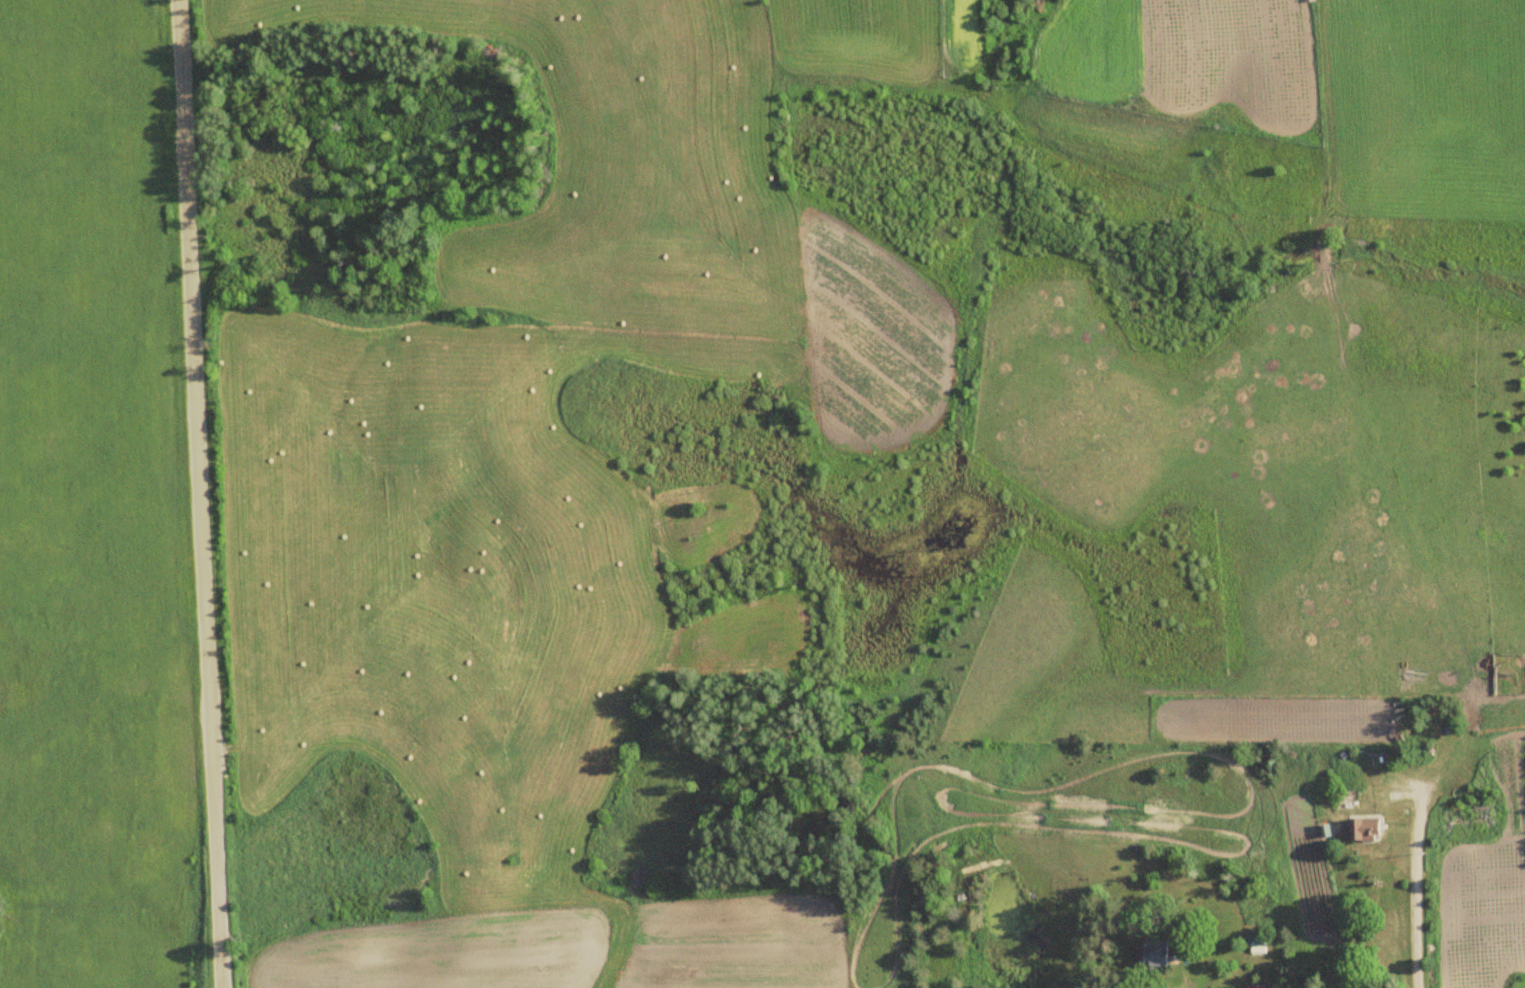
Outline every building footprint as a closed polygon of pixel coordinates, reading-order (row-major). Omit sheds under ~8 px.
[(1344,840),(1381,840),(1381,819),(1344,819),(1344,840)] [(1176,939),(1146,939),(1146,946),(1135,946),(1135,967),(1176,967),(1176,939)]
